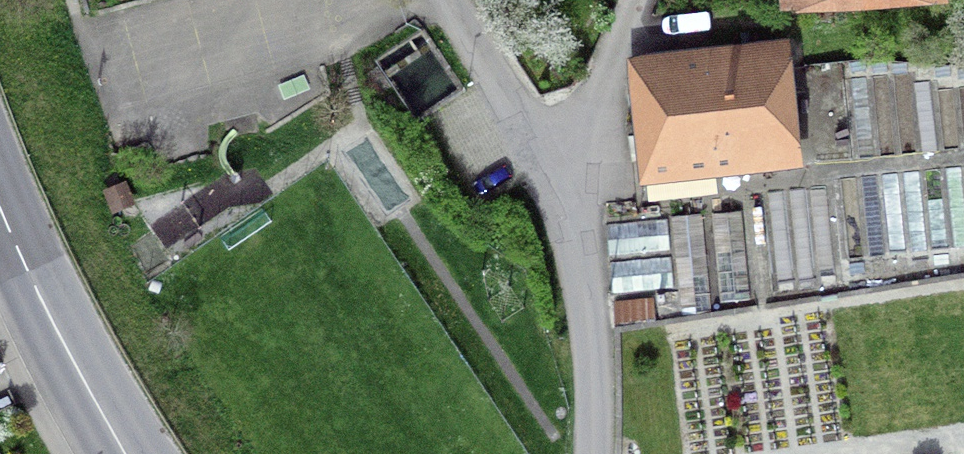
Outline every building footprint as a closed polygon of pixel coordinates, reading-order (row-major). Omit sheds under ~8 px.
[(634,78),(644,162),(783,148),(772,43),(737,46),(739,67),(634,78)] [(711,213),(720,303),(750,299),(742,210),(711,213)] [(656,294),(659,320),(711,313),(701,213),(671,216),(678,291),(656,294)]
